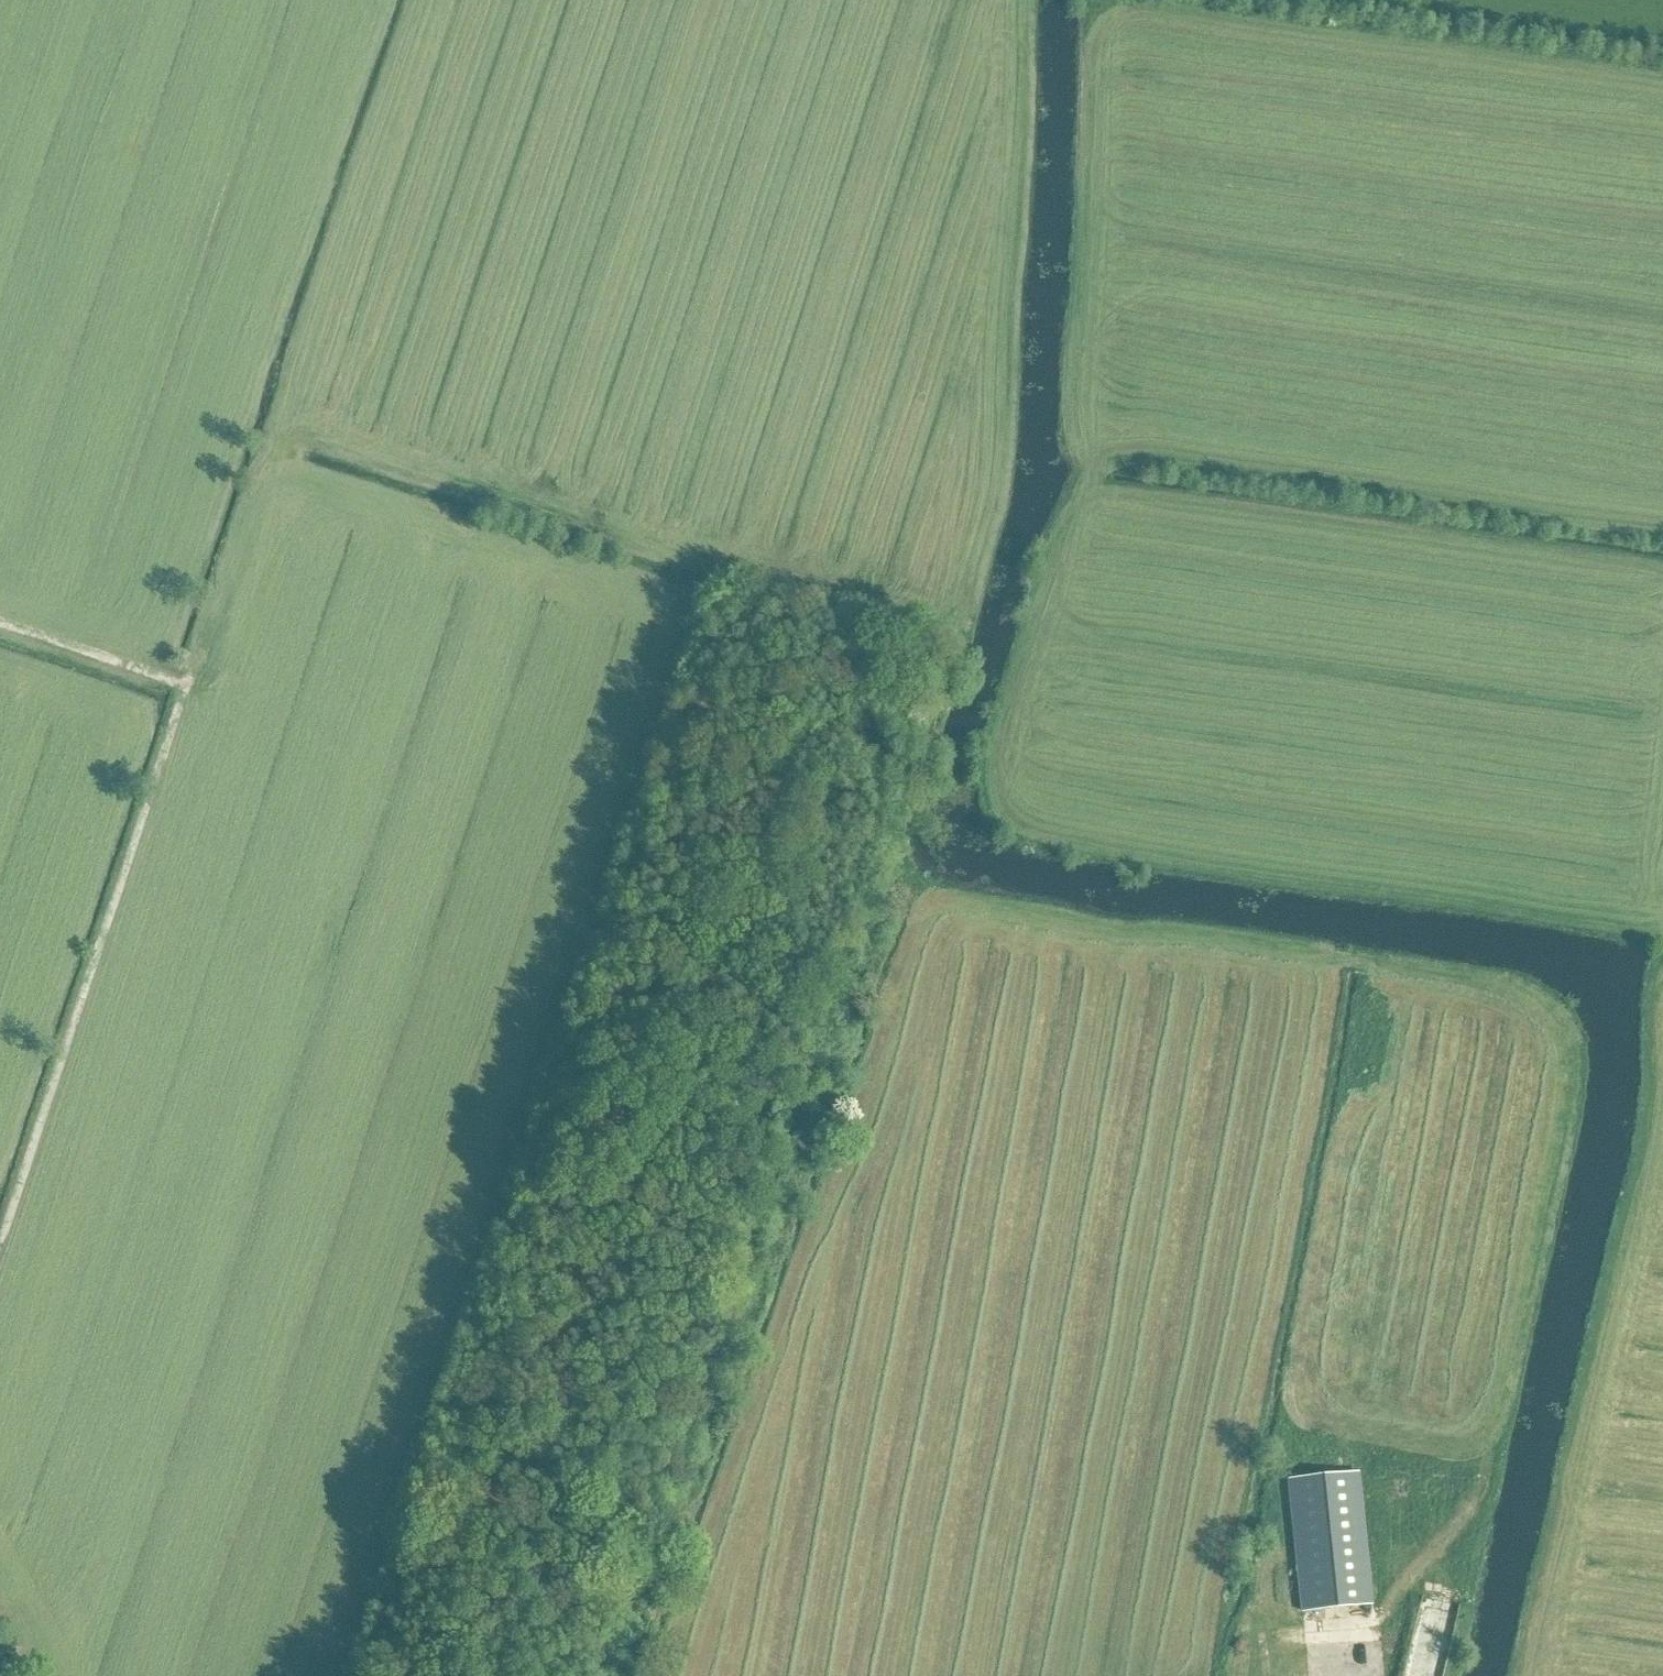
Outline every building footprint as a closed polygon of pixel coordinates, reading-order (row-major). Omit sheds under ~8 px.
[(1372,1605),(1359,1473),(1289,1480),(1302,1612),(1372,1605)] [(1427,1596),(1418,1636),(1455,1644),(1464,1605),(1427,1596)]
